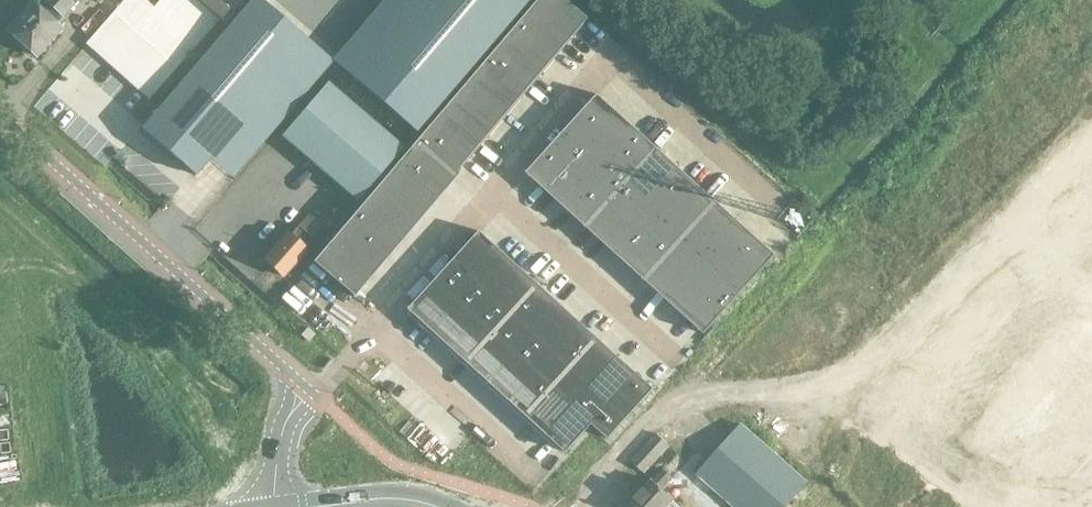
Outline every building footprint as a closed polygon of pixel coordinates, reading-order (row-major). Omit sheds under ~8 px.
[(20,42),(58,0),(42,0),(43,1),(37,8),(31,2),(6,30),(20,42)] [(20,42),(34,55),(59,27),(54,23),(72,3),(68,0),(58,0),(20,42)] [(217,20),(194,0),(123,0),(85,42),(147,98),(217,20)] [(261,0),(250,0),(141,128),(195,174),(210,156),(309,41),(261,0)] [(590,18),(569,0),(535,0),(312,261),(353,296),(590,18)] [(527,0),(411,0),(348,74),(415,131),(527,0)] [(309,41),(210,156),(231,175),(331,60),(309,41)] [(283,134),(358,199),(404,146),(330,81),(283,134)] [(599,94),(527,172),(705,333),(776,255),(599,94)] [(302,247),(322,225),(308,214),(289,236),(286,233),(263,260),(281,276),(304,249),(302,247)] [(525,244),(506,226),(471,266),(490,283),(525,244)] [(547,263),(525,244),(490,283),(512,302),(547,263)] [(567,280),(547,263),(512,302),(532,320),(567,280)] [(586,298),(567,280),(532,320),(551,337),(586,298)] [(472,314),(452,296),(417,335),(436,352),(472,314)] [(607,316),(586,298),(551,337),(572,355),(607,316)] [(489,330),(472,314),(436,352),(454,368),(489,330)] [(626,333),(607,316),(572,355),(591,372),(626,333)] [(508,347),(489,330),(454,368),(472,386),(508,347)] [(651,354),(626,333),(591,372),(616,394),(651,354)] [(527,365),(508,347),(472,386),(492,403),(527,365)] [(669,370),(651,354),(616,394),(634,410),(669,370)] [(547,383),(527,365),(492,403),(512,422),(547,383)] [(561,396),(547,383),(512,422),(526,434),(561,396)] [(582,415),(561,396),(526,434),(546,453),(582,415)] [(546,453),(565,471),(601,432),(582,415),(546,453)] [(652,480),(628,506),(682,506),(673,499),(681,490),(699,506),(722,506),(705,491),(710,485),(735,506),(788,506),(810,482),(741,421),(707,459),(697,450),(696,451),(678,435),(670,445),(656,432),(632,459),(652,480)]
